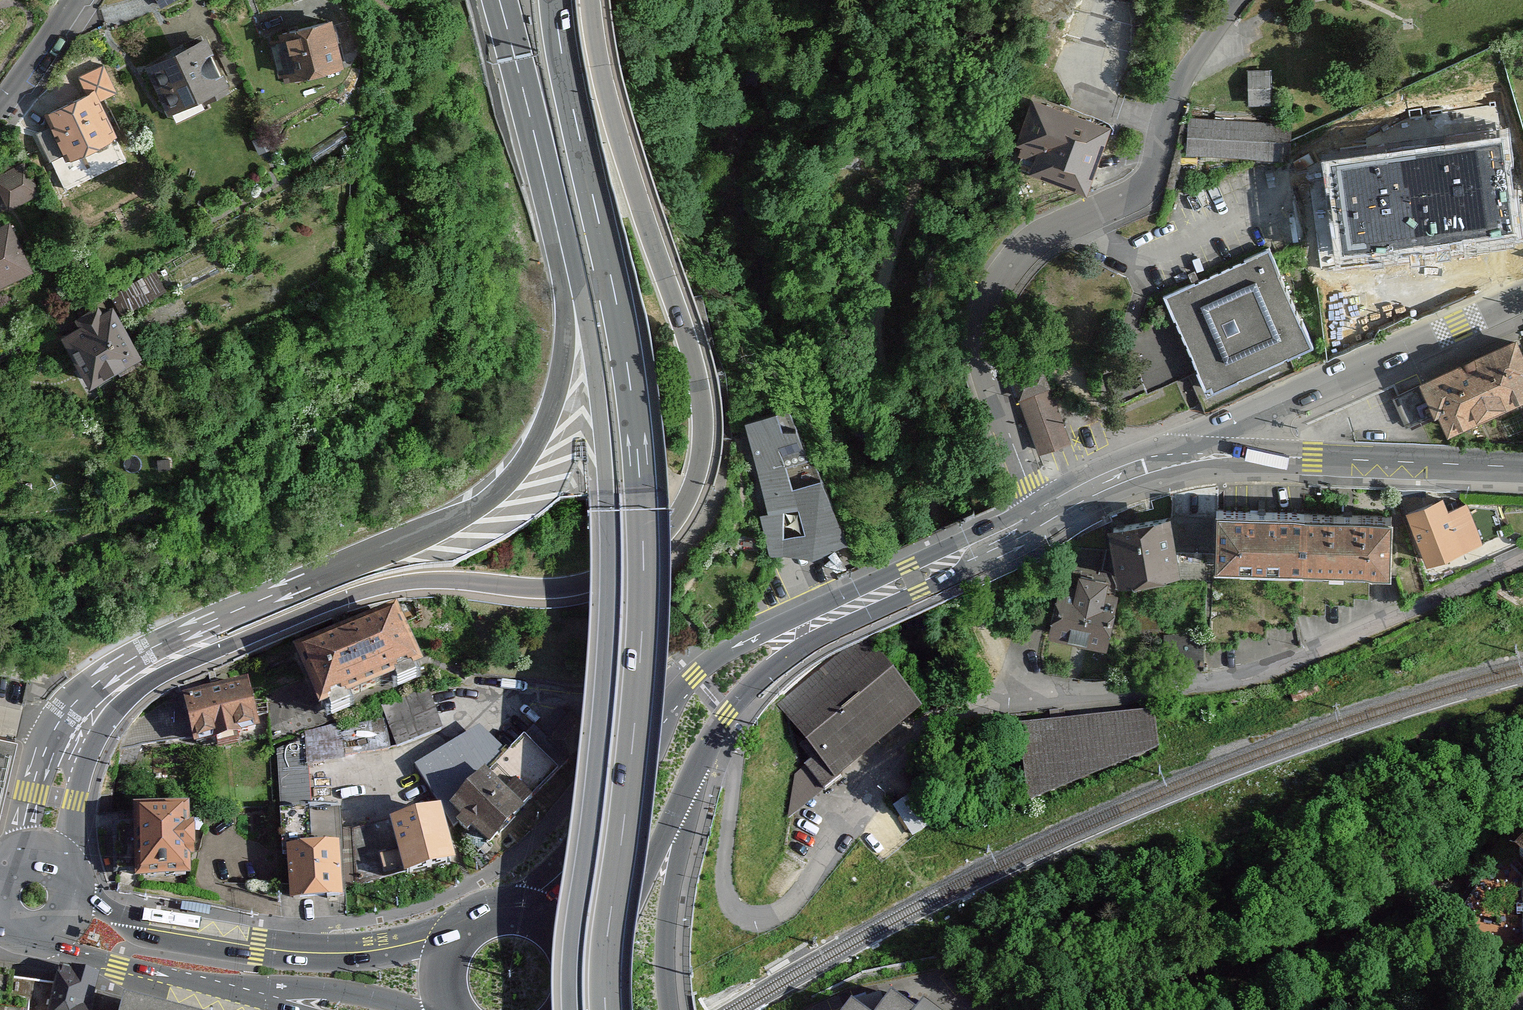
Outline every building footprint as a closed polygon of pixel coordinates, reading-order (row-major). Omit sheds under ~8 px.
[(284,39),(274,42),(282,72),(291,70),(293,75),(339,63),(329,22),(282,34),(284,39)] [(204,41),(150,67),(170,109),(202,93),(205,99),(226,89),(204,41)] [(116,92),(103,65),(79,76),(87,95),(48,114),(53,125),(38,132),(65,189),(125,160),(97,101),(116,92)] [(1274,69),(1248,67),(1249,105),(1273,105),(1274,69)] [(1022,158),(1017,171),(1087,197),(1112,130),(1033,100),(1012,155),(1022,158)] [(1295,124),(1193,120),(1191,160),(1294,164),(1295,124)] [(1309,164),(1323,266),(1522,238),(1522,232),(1509,136),(1309,164)] [(9,167),(11,171),(0,177),(0,187),(10,206),(37,192),(21,161),(9,167)] [(0,229),(0,282),(29,268),(8,225),(0,229)] [(1209,385),(1219,407),(1324,359),(1276,255),(1171,303),(1209,385)] [(83,326),(66,336),(91,379),(116,365),(120,372),(140,361),(136,353),(111,310),(102,315),(97,307),(78,318),(83,326)] [(1516,341),(1418,387),(1434,421),(1438,419),(1448,440),(1522,405),(1522,355),(1516,341)] [(1019,399),(1044,465),(1078,452),(1053,386),(1019,399)] [(848,538),(795,425),(782,425),(778,405),(745,417),(746,428),(767,513),(757,514),(770,553),(806,557),(848,538)] [(1407,516),(1423,562),(1478,543),(1462,497),(1407,516)] [(1390,518),(1110,514),(1109,571),(1389,575),(1390,518)] [(1063,576),(1050,632),(1105,645),(1118,588),(1063,576)] [(410,624),(310,671),(342,739),(442,692),(410,624)] [(863,640),(781,707),(835,783),(922,714),(863,640)] [(262,691),(196,703),(206,756),(272,743),(262,691)] [(480,729),(415,763),(458,818),(483,842),(561,764),(585,741),(553,709),(506,755),(480,729)] [(1151,712),(1018,726),(1025,804),(1161,749),(1151,712)] [(19,740),(0,735),(0,810),(19,740)] [(284,800),(311,800),(310,752),(284,752),(284,800)] [(789,780),(807,804),(826,789),(808,765),(789,780)] [(190,803),(135,805),(138,874),(192,873),(190,803)] [(453,860),(440,804),(394,815),(406,870),(453,860)] [(292,895),(339,896),(340,841),(292,840),(292,895)] [(1493,925),(1502,929),(1518,900),(1485,882),(1465,917),(1490,930),(1493,925)] [(64,994),(0,986),(0,1009),(57,1009),(64,994)] [(891,994),(879,1009),(912,1009),(891,994)] [(128,1001),(125,1009),(162,1009),(128,1001)]
